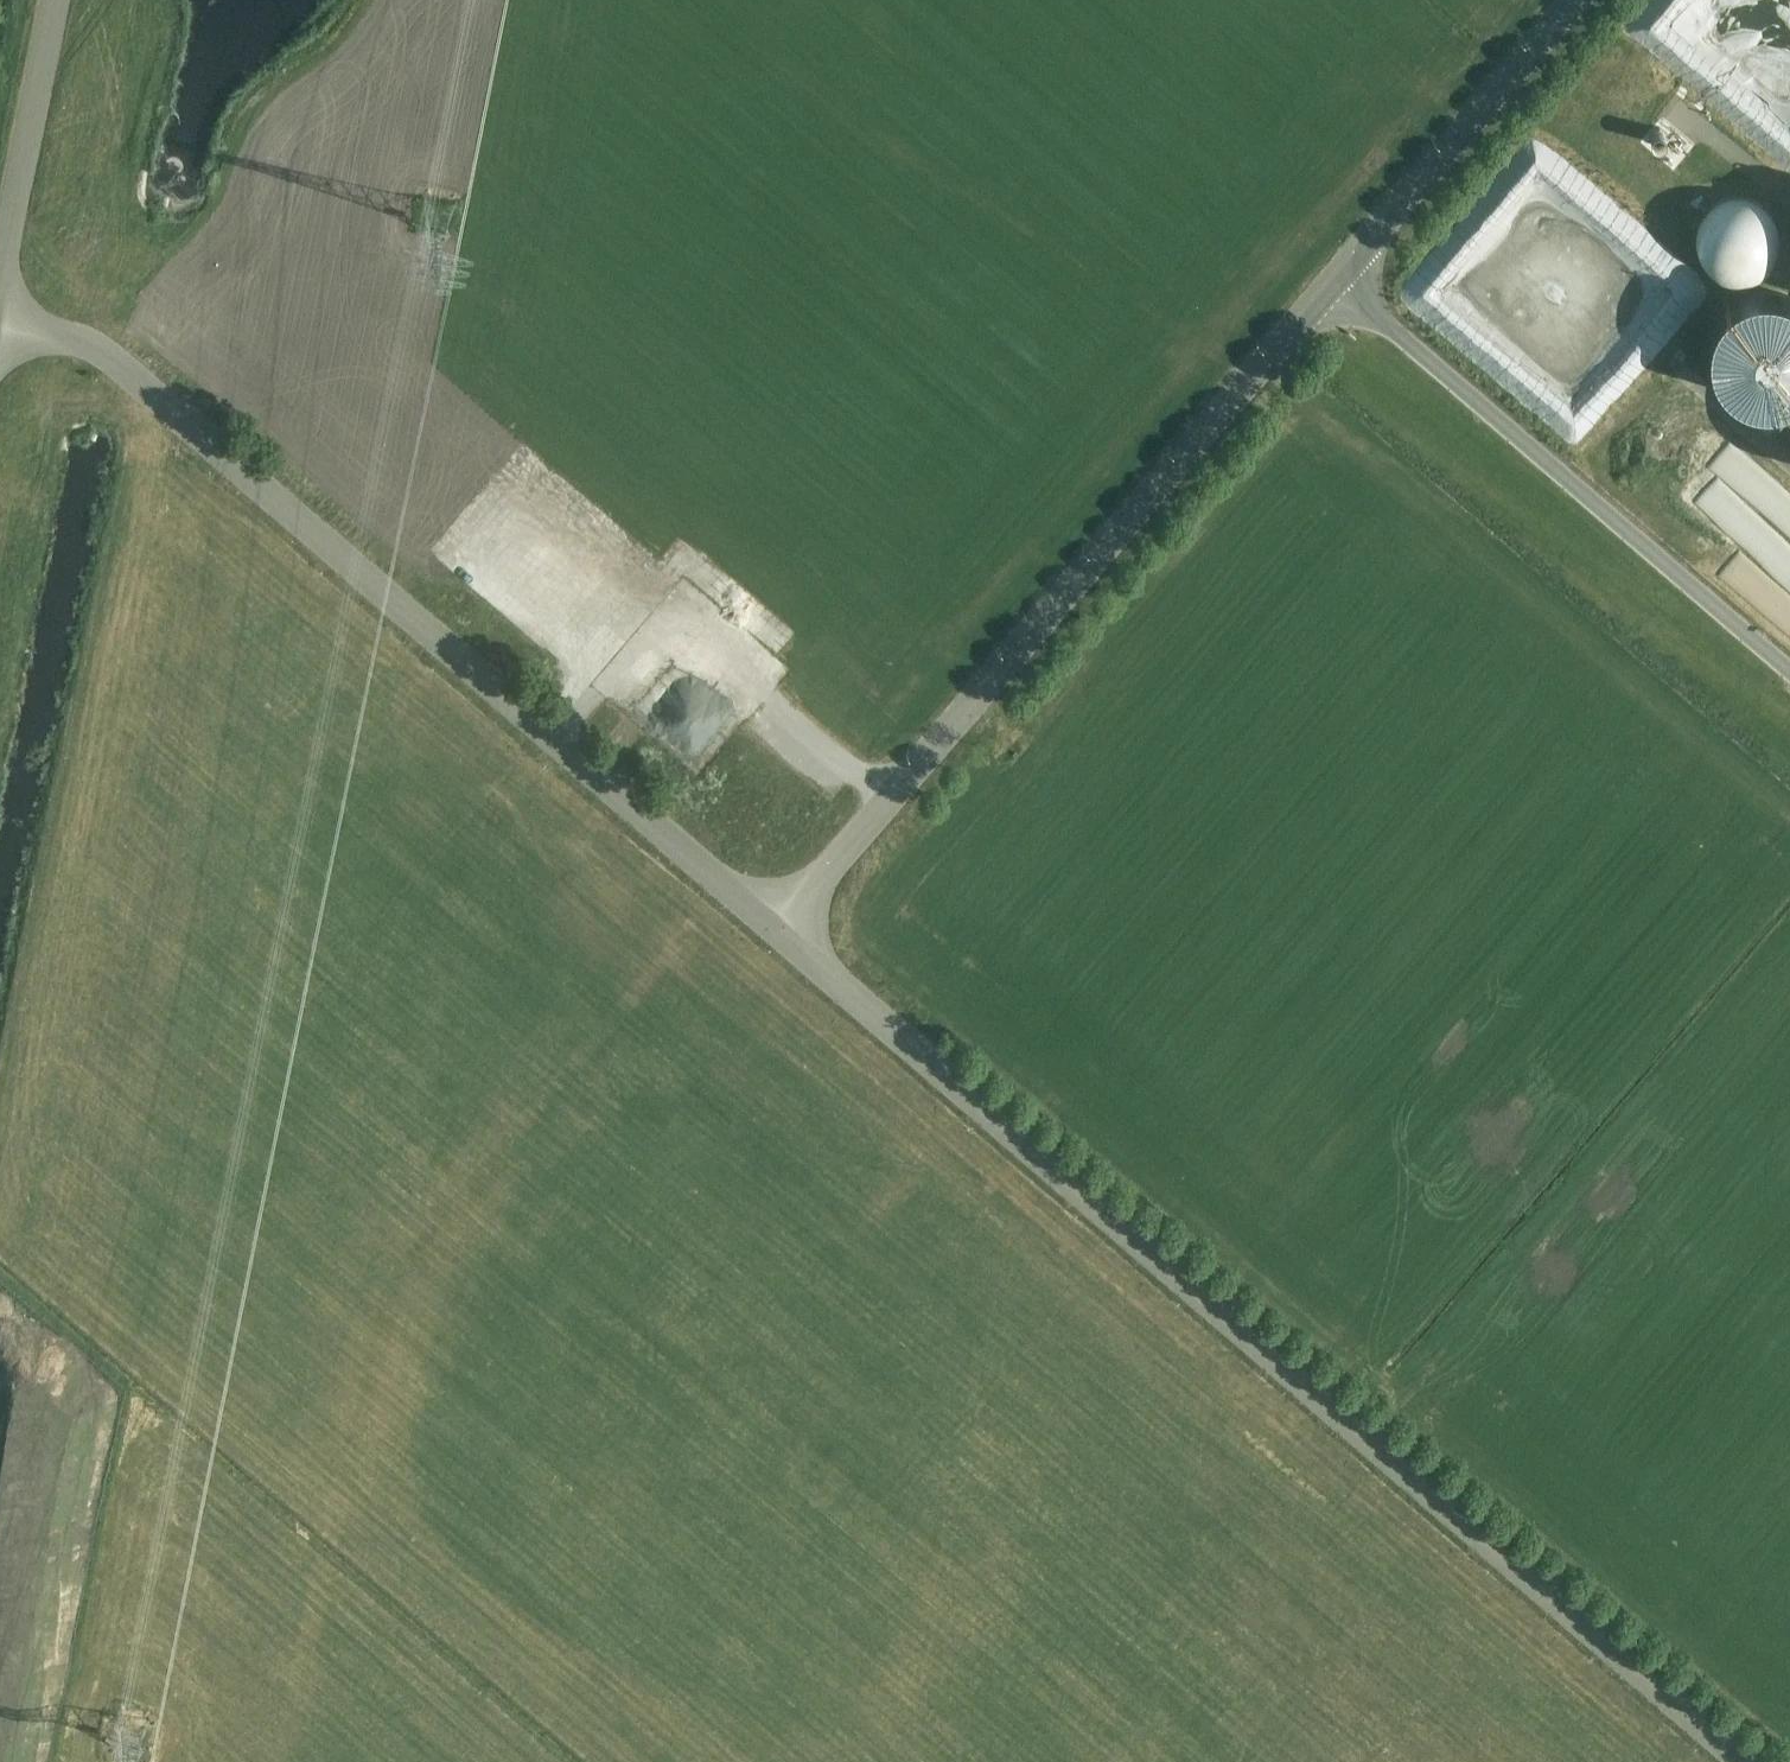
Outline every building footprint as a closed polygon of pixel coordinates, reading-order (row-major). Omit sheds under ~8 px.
[(686,785),(785,677),(684,585),(585,693),(686,785)]
